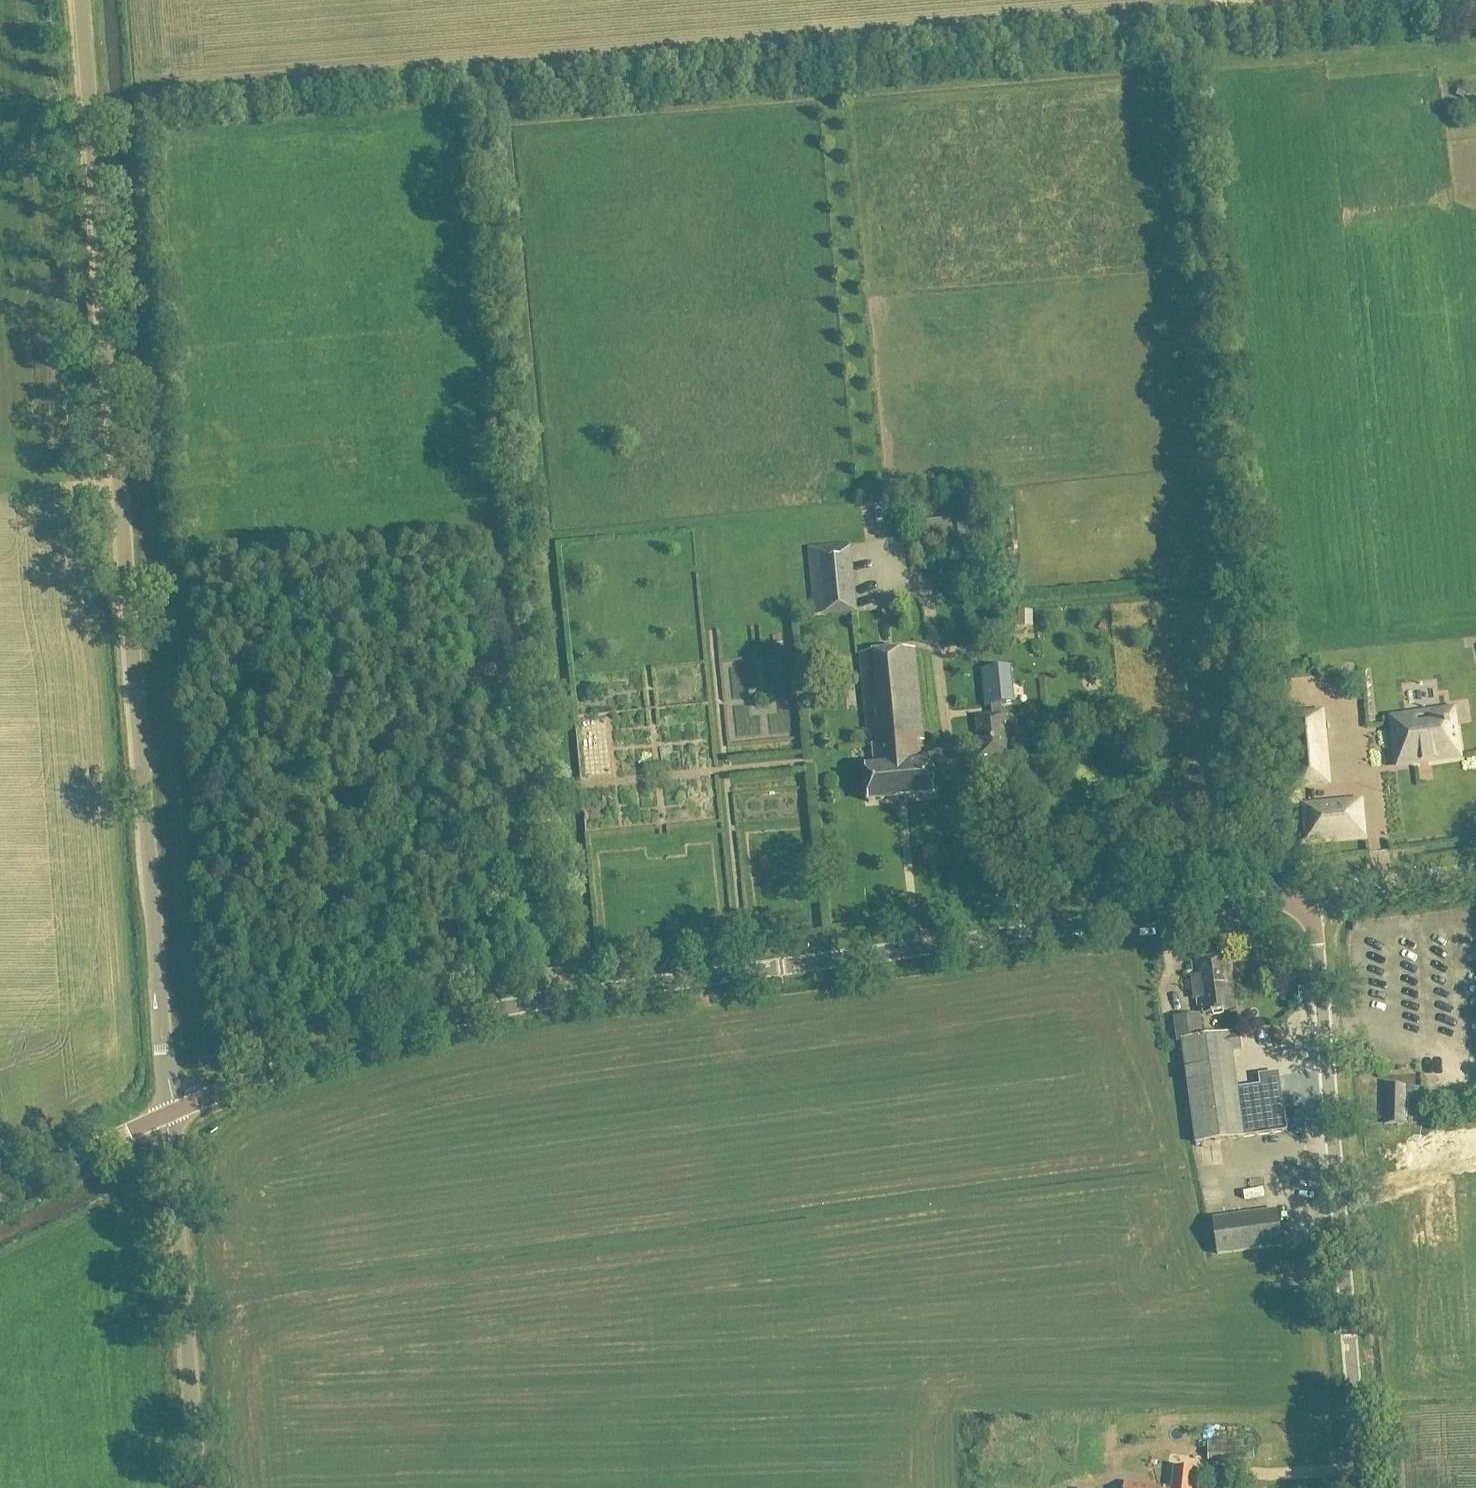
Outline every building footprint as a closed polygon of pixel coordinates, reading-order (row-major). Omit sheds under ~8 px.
[(857,611),(850,540),(807,545),(815,615),(857,611)] [(1033,627),(1033,610),(1018,610),(1018,627),(1033,627)] [(916,646),(859,652),(868,745),(872,745),(874,765),(864,766),(867,802),(936,795),(932,759),(922,760),(920,740),(925,740),(916,646)] [(992,714),(977,716),(981,755),(1010,752),(1006,713),(1002,713),(1002,709),(1001,704),(1015,703),(1012,666),(981,669),(985,706),(991,705),(992,714)] [(1456,706),(1388,715),(1395,769),(1463,759),(1456,706)] [(1327,738),(1325,709),(1286,712),(1288,741),(1327,738)] [(1363,799),(1301,804),(1304,843),(1366,838),(1363,799)] [(1204,1014),(1237,1009),(1231,958),(1193,963),(1199,1006),(1203,1006),(1204,1014)] [(1182,1041),(1197,1143),(1287,1130),(1279,1074),(1262,1077),(1264,1090),(1238,1093),(1232,1050),(1242,1048),(1240,1031),(1202,1037),(1199,1014),(1174,1017),(1178,1042),(1182,1041)] [(1385,1084),(1384,1125),(1405,1125),(1407,1084),(1385,1084)] [(1278,1209),(1216,1219),(1222,1256),(1284,1245),(1278,1209)] [(1254,1440),(1208,1441),(1209,1461),(1255,1460),(1254,1440)] [(1195,1470),(1174,1468),(1172,1487),(1125,1482),(1125,1487),(1193,1487),(1195,1470)]
